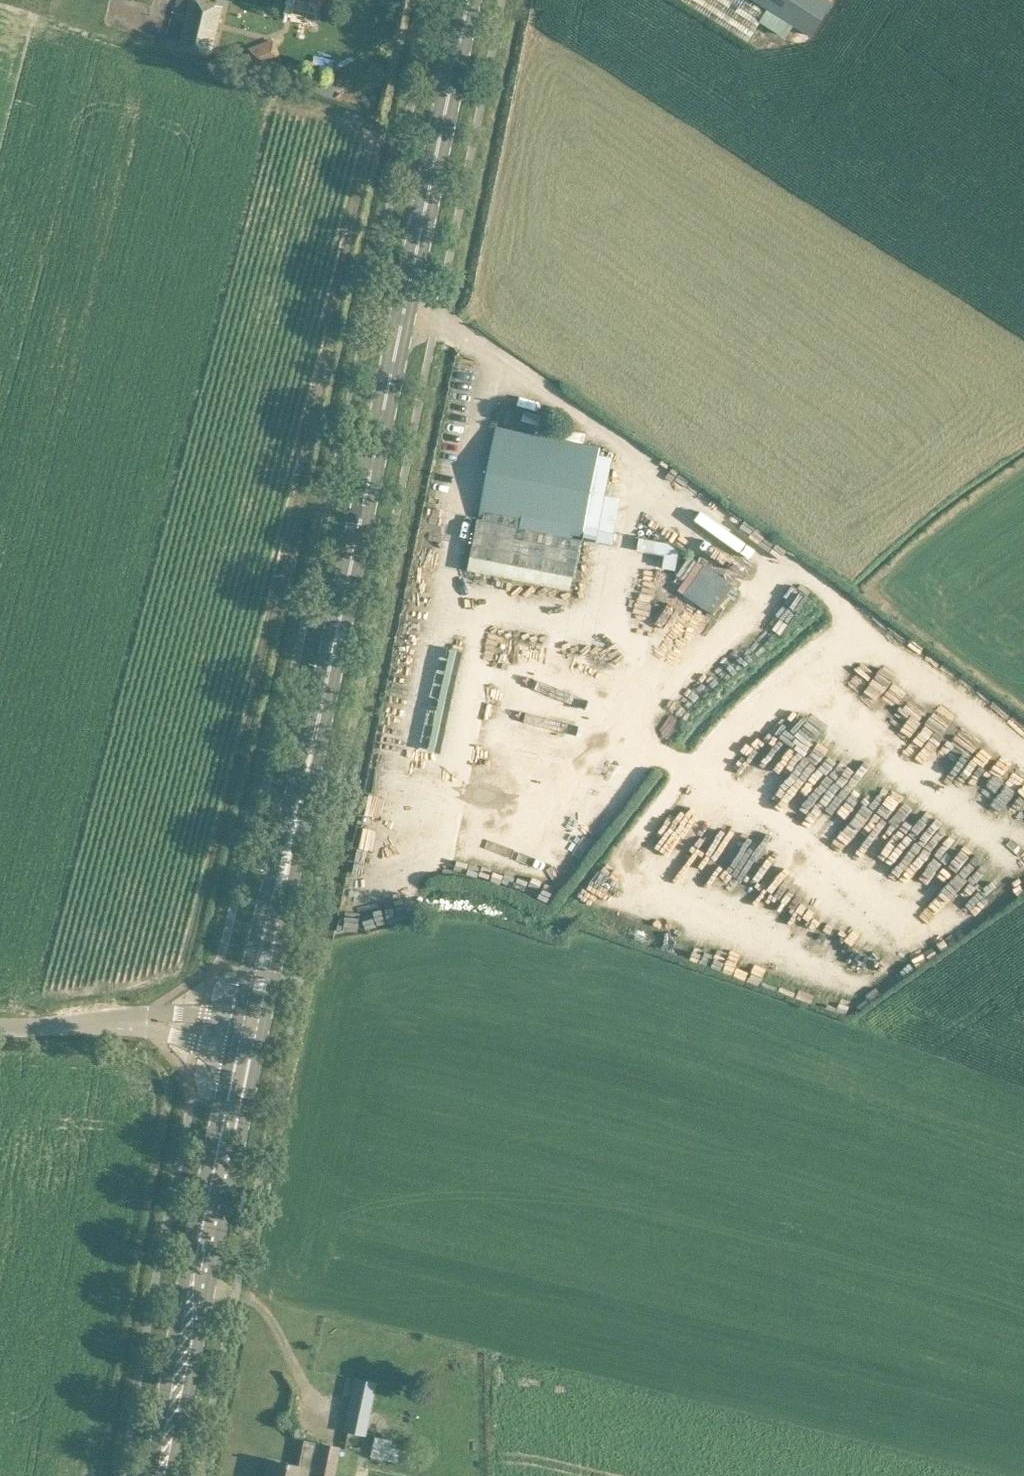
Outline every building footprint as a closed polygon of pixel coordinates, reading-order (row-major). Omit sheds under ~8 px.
[(180,48),(211,56),(223,7),(192,0),(191,0),(180,48)] [(748,42),(761,22),(786,38),(794,25),(811,36),(832,3),(828,0),(681,0),(748,42)] [(750,43),(759,48),(765,36),(757,30),(750,43)] [(273,41),(248,51),(256,71),(281,61),(273,41)] [(471,557),(468,571),(571,591),(573,577),(575,577),(582,541),(596,543),(615,547),(618,533),(614,533),(616,526),(620,501),(621,498),(605,495),(613,457),(599,454),(600,448),(587,445),(577,443),(575,443),(557,439),(516,431),(496,428),(479,515),(483,516),(482,521),(478,521),(471,557)] [(632,559),(675,567),(679,545),(636,537),(632,559)] [(699,559),(677,591),(714,615),(735,584),(699,559)] [(354,1378),(343,1429),(364,1433),(375,1382),(354,1378)] [(387,1459),(390,1438),(373,1435),(370,1456),(387,1459)] [(323,1444),(303,1440),(298,1466),(269,1460),(265,1475),(334,1475),(340,1447),(323,1444)]
